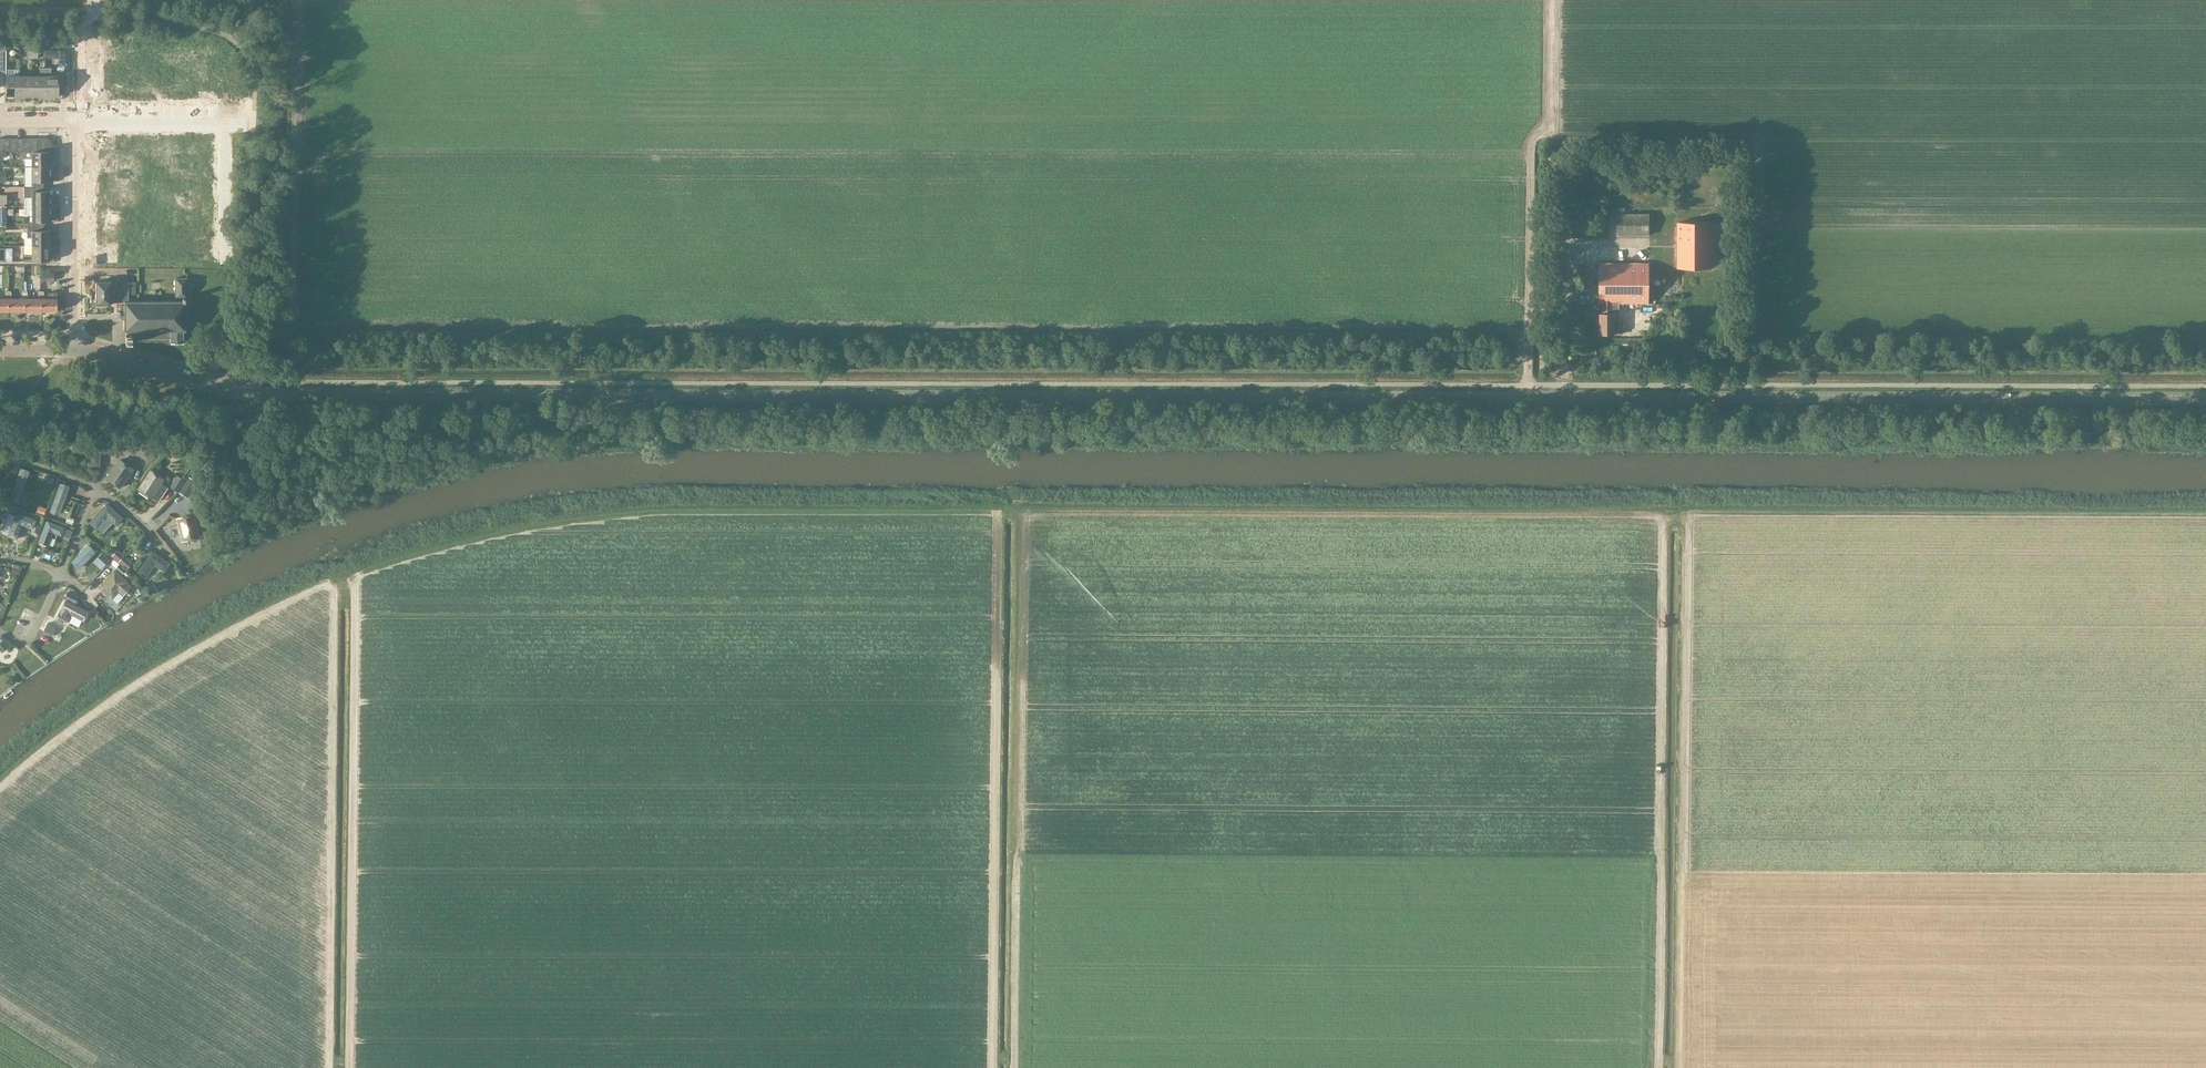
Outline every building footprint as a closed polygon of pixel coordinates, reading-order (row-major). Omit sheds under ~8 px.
[(65,50),(58,50),(44,50),(44,58),(58,58),(58,63),(65,63),(65,50)] [(45,96),(45,67),(39,67),(39,75),(32,75),(32,96),(45,96)] [(58,75),(51,75),(51,67),(45,67),(45,96),(58,96),(58,75)] [(93,75),(93,85),(98,85),(98,92),(111,92),(111,69),(98,69),(98,75),(93,75)] [(111,69),(111,92),(123,92),(123,69),(111,69)] [(123,69),(123,92),(134,92),(134,69),(123,69)] [(134,69),(134,92),(145,92),(145,69),(134,69)] [(145,69),(145,92),(158,92),(158,85),(164,85),(164,75),(159,75),(159,69),(145,69)] [(189,72),(188,94),(200,94),(200,72),(189,72)] [(200,72),(200,94),(211,94),(211,72),(200,72)] [(19,96),(19,75),(6,75),(6,96),(19,96)] [(32,96),(32,75),(19,75),(19,96),(32,96)] [(19,152),(19,158),(31,158),(31,167),(48,167),(48,152),(48,148),(51,148),(51,147),(50,147),(50,146),(50,144),(50,142),(48,140),(47,139),(45,138),(43,138),(43,137),(42,137),(42,138),(36,138),(36,152),(31,152),(29,151),(22,152),(19,152)] [(122,157),(99,157),(99,170),(115,170),(115,176),(122,176),(122,157)] [(23,167),(23,187),(33,187),(43,187),(43,182),(48,182),(48,167),(31,167),(23,167)] [(99,201),(122,201),(122,202),(127,202),(127,182),(112,182),(112,188),(99,188),(99,201)] [(43,187),(33,187),(23,187),(23,197),(31,198),(31,206),(48,206),(48,191),(43,191),(43,187)] [(122,201),(99,201),(99,215),(112,215),(112,220),(122,220),(122,202),(122,201)] [(26,226),(43,226),(43,222),(48,222),(48,206),(31,206),(31,216),(26,216),(26,226)] [(1616,236),(1648,235),(1648,213),(1616,214),(1616,236)] [(31,246),(48,246),(48,230),(43,230),(43,226),(26,226),(26,238),(31,238),(31,246)] [(99,246),(127,246),(127,235),(140,235),(140,226),(113,226),(113,232),(99,232),(99,246)] [(157,234),(157,245),(168,245),(168,234),(157,234)] [(1710,239),(1676,240),(1676,285),(1710,285),(1710,239)] [(157,245),(157,256),(168,256),(168,245),(157,245)] [(23,262),(43,261),(48,261),(48,246),(31,246),(31,255),(23,255),(23,262)] [(99,259),(113,259),(113,266),(127,266),(127,246),(99,246),(99,259)] [(1647,264),(1598,263),(1598,303),(1601,303),(1601,314),(1599,314),(1599,334),(1620,334),(1621,320),(1613,320),(1613,315),(1618,315),(1618,303),(1647,303),(1647,264)] [(175,301),(128,301),(123,301),(123,312),(119,312),(119,319),(123,319),(123,330),(126,330),(126,334),(125,334),(125,343),(132,343),(132,339),(170,338),(170,342),(183,342),(183,330),(185,330),(185,323),(187,322),(187,309),(185,307),(185,301),(184,301),(184,298),(187,298),(187,278),(175,278),(175,301)] [(135,294),(135,282),(128,282),(110,282),(110,281),(96,281),(96,304),(110,304),(110,301),(123,301),(128,301),(128,294),(135,294)] [(24,299),(21,299),(11,299),(10,291),(5,291),(5,299),(7,299),(7,311),(24,311),(24,299)] [(40,299),(37,299),(27,299),(26,291),(21,291),(21,299),(24,299),(24,311),(40,311),(40,299)] [(47,292),(47,299),(44,299),(42,291),(37,291),(37,299),(40,299),(40,311),(56,311),(56,292),(47,292)] [(99,443),(72,442),(72,451),(88,451),(88,465),(99,465),(99,443)] [(119,459),(106,478),(120,487),(133,468),(119,459)] [(29,471),(20,468),(10,499),(18,502),(29,471)] [(150,470),(137,488),(150,497),(163,479),(150,470)] [(177,477),(170,487),(177,491),(183,481),(177,477)] [(195,482),(188,477),(178,492),(186,497),(195,482)] [(68,487),(60,484),(50,511),(58,514),(68,487)] [(106,503),(89,522),(96,528),(106,516),(115,524),(121,517),(106,503)] [(32,528),(35,520),(16,512),(7,535),(16,539),(21,524),(32,528)] [(176,519),(182,540),(198,536),(192,515),(176,519)] [(64,527),(46,520),(38,541),(47,545),(52,531),(61,535),(64,527)] [(88,545),(72,561),(78,567),(94,551),(88,545)] [(151,552),(138,572),(146,578),(154,565),(163,571),(168,563),(151,552)] [(114,571),(98,587),(110,598),(125,582),(114,571)] [(65,600),(55,619),(64,623),(69,613),(83,620),(87,612),(65,600)]
